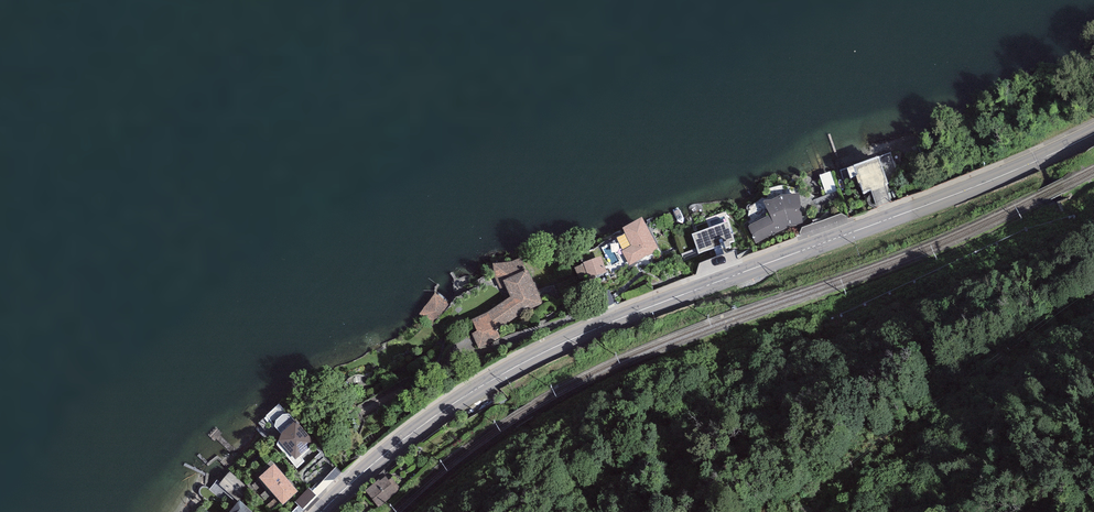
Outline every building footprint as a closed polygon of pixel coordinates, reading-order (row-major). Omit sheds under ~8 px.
[(879,156),(853,165),(863,193),(888,184),(879,156)] [(828,195),(839,193),(834,174),(823,177),(828,195)] [(770,200),(764,200),(770,214),(750,224),(748,226),(756,244),(790,227),(803,225),(799,193),(780,196),(770,200)] [(642,217),(622,228),(631,245),(621,251),(629,265),(659,249),(642,217)] [(727,221),(691,234),(698,253),(725,244),(726,247),(731,246),(730,242),(734,241),(727,221)] [(584,264),(574,267),(580,282),(607,272),(601,256),(583,262),(584,264)] [(510,262),(492,263),(494,277),(500,289),(506,287),(511,297),(488,313),(472,319),(478,331),(472,334),(478,349),(501,338),(497,329),(519,315),(543,303),(527,269),(526,270),(521,258),(510,262)] [(609,290),(601,293),(606,307),(614,304),(609,290)] [(450,305),(435,293),(418,314),(433,326),(450,305)] [(298,425),(294,422),(282,433),(279,440),(277,444),(297,467),(305,462),(300,456),(315,443),(300,424),(298,425)] [(322,495),(345,475),(331,459),(308,479),(322,495)] [(274,464),(259,477),(283,505),(298,491),(274,464)] [(379,479),(365,490),(379,508),(402,489),(392,477),(389,480),(386,476),(380,481),(379,479)] [(316,495),(308,488),(295,502),(302,509),(316,495)] [(229,511),(253,511),(240,500),(229,511)]
